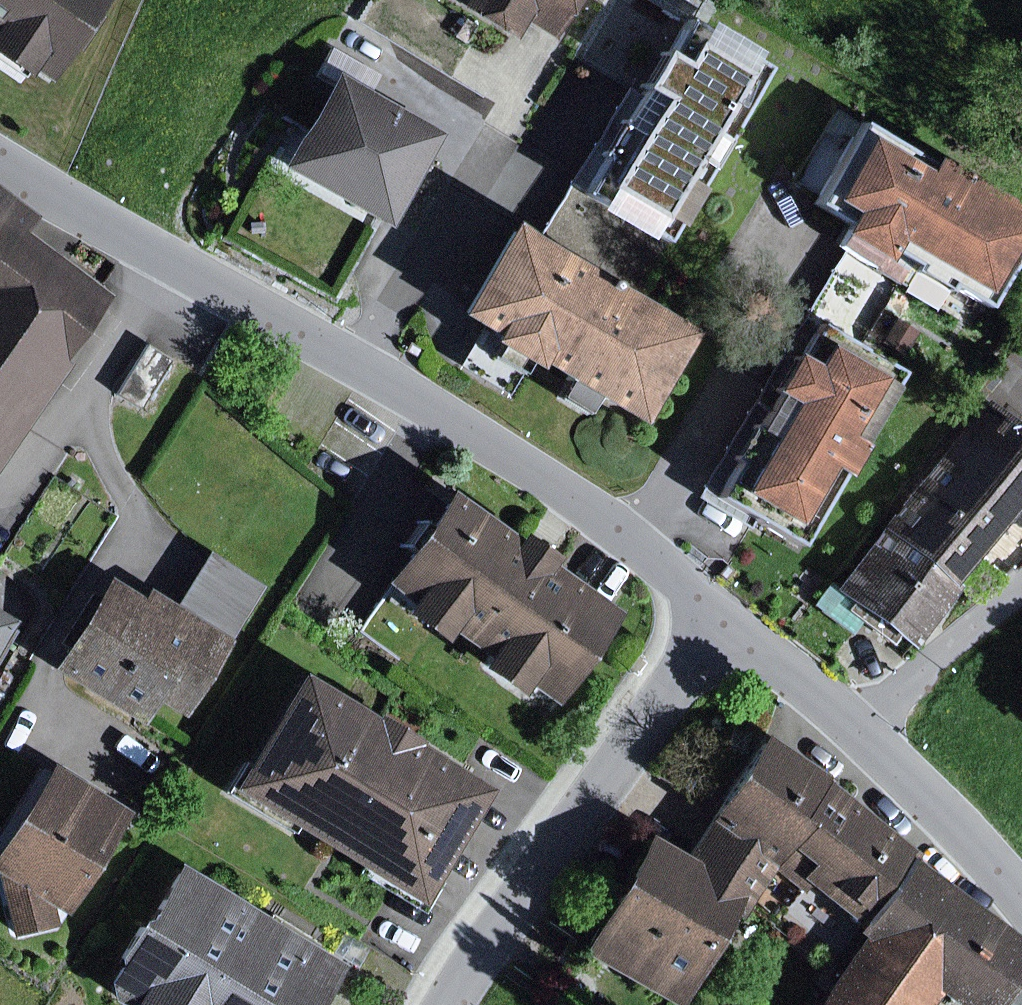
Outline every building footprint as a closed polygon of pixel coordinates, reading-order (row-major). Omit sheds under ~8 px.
[(54,77),(114,0),(0,0),(0,34),(54,77)] [(494,4),(540,31),(553,10),(575,23),(589,0),(497,0),(494,4)] [(758,64),(717,41),(704,64),(677,48),(655,87),(678,100),(630,183),(674,208),(758,64)] [(349,60),(298,151),(403,216),(455,119),(349,60)] [(843,195),(864,207),(850,230),(897,258),(908,239),(995,291),(1021,246),(1021,194),(947,149),(938,165),(882,131),(843,195)] [(7,457),(125,293),(0,204),(0,452),(7,457)] [(709,327),(527,219),(474,309),(656,416),(709,327)] [(901,375),(845,341),(834,360),(814,348),(790,387),(813,401),(760,489),(812,520),(901,375)] [(897,522),(974,581),(1021,520),(1021,418),(995,397),(897,522)] [(637,616),(465,493),(397,588),(568,711),(637,616)] [(974,581),(897,522),(850,583),(926,641),(974,581)] [(161,594),(125,571),(65,667),(158,724),(178,693),(201,707),(222,673),(278,584),(224,551),(192,602),(166,586),(161,594)] [(0,592),(0,677),(38,615),(0,592)] [(508,793),(316,672),(245,784),(438,905),(508,793)] [(788,871),(844,789),(849,780),(780,734),(698,857),(768,899),(788,871)] [(0,857),(0,862),(9,870),(25,931),(68,919),(62,900),(78,910),(138,806),(56,759),(0,857)] [(844,789),(788,871),(817,891),(824,880),(842,893),(874,915),(920,849),(924,843),(844,789)] [(768,899),(698,857),(667,839),(601,949),(692,1003),(746,912),(756,918),(768,899)] [(832,1004),(943,1004),(955,988),(979,1004),(1020,1004),(1021,1002),(1021,921),(920,849),(874,915),(870,923),(883,933),(832,1004)] [(195,861),(116,984),(149,1004),(334,1004),(359,966),(195,861)]
